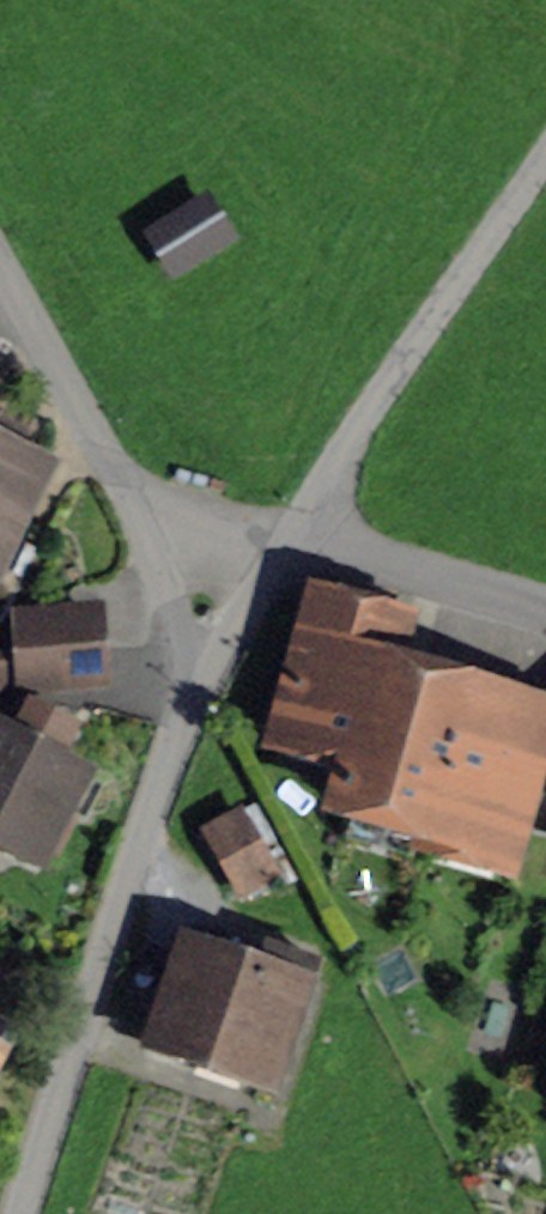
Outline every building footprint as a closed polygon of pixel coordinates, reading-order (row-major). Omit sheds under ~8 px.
[(151,234),(176,275),(228,243),(203,202),(151,234)] [(0,623),(37,547),(5,532),(33,475),(4,461),(15,439),(0,432),(0,622),(0,623)] [(349,803),(352,804),(401,631),(320,608),(305,654),(300,653),(290,688),(295,689),(282,734),(363,757),(354,787),(348,785),(345,795),(351,797),(349,803)] [(24,620),(26,654),(94,650),(92,615),(24,620)] [(430,639),(401,631),(352,804),(430,826),(431,830),(468,700),(473,683),(422,669),(430,639)] [(94,650),(26,654),(0,655),(0,694),(96,683),(94,650)] [(468,700),(431,830),(510,853),(545,727),(545,704),(473,683),(468,700)] [(0,737),(0,833),(41,854),(80,777),(52,763),(69,729),(35,712),(18,746),(0,737)] [(206,832),(241,895),(273,877),(238,814),(206,832)] [(189,950),(158,1041),(269,1079),(308,963),(265,948),(256,973),(189,950)] [(8,1042),(0,1038),(0,1059),(8,1042)]
